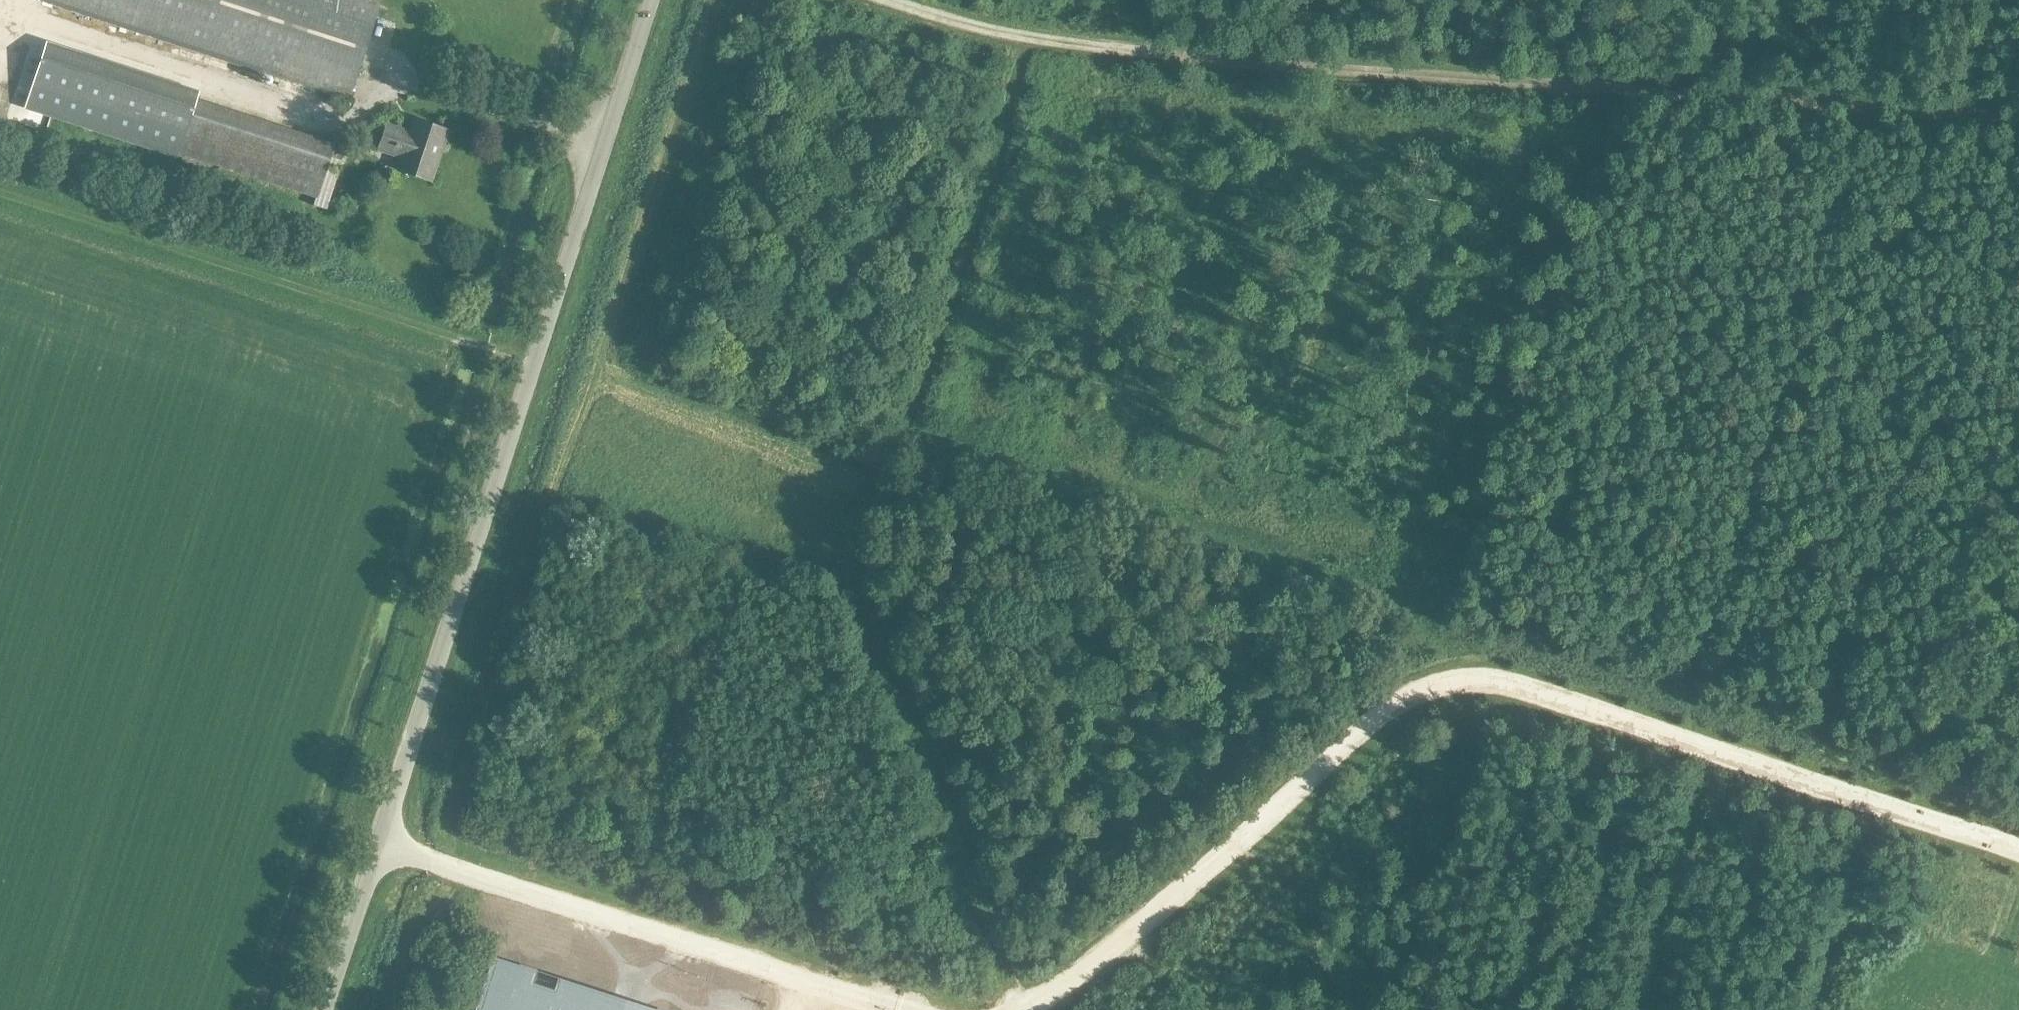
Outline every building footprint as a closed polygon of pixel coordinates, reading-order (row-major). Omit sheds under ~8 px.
[(30,0),(133,24),(149,16),(146,9),(163,0),(30,0)] [(340,94),(363,0),(198,0),(207,16),(234,23),(221,44),(213,29),(202,34),(198,54),(255,67),(253,77),(257,75),(340,94)] [(195,100),(193,106),(178,153),(315,197),(332,144),(195,100)] [(410,159),(406,172),(430,180),(446,131),(421,123),(417,135),(387,125),(379,149),(410,159)] [(341,161),(328,156),(315,197),(312,205),(326,210),(341,161)] [(672,1009),(644,1000),(642,1007),(635,1005),(637,1000),(628,997),(620,995),(619,1000),(613,998),(615,991),(559,973),(557,982),(533,974),(536,966),(500,954),(484,1004),(503,1009),(672,1009)]
